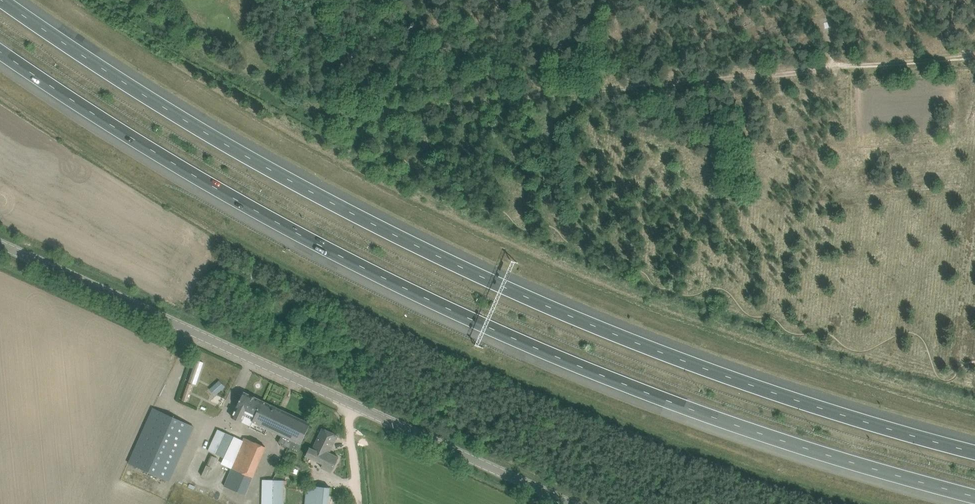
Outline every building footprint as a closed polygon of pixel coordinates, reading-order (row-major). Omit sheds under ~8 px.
[(197,359),(192,373),(200,376),(205,362),(197,359)] [(211,388),(217,395),(226,387),(220,380),(211,388)] [(192,385),(188,383),(182,401),(186,402),(192,385)] [(236,408),(232,416),(242,421),(251,425),(253,422),(282,436),(278,443),(297,452),(311,423),(244,392),(236,408)] [(194,425),(155,407),(130,463),(169,480),(194,425)] [(332,473),(339,458),(329,453),(337,436),(322,428),(313,449),(310,448),(306,456),(323,464),(321,468),(332,473)] [(218,429),(208,450),(225,457),(234,436),(218,429)] [(224,486),(245,495),(265,447),(245,438),(224,486)] [(207,464),(214,467),(218,458),(211,455),(207,464)] [(200,475),(207,478),(211,467),(205,465),(200,475)] [(273,480),(263,480),(262,503),(282,503),(282,481),(273,480)] [(305,503),(328,503),(330,487),(307,485),(305,503)]
